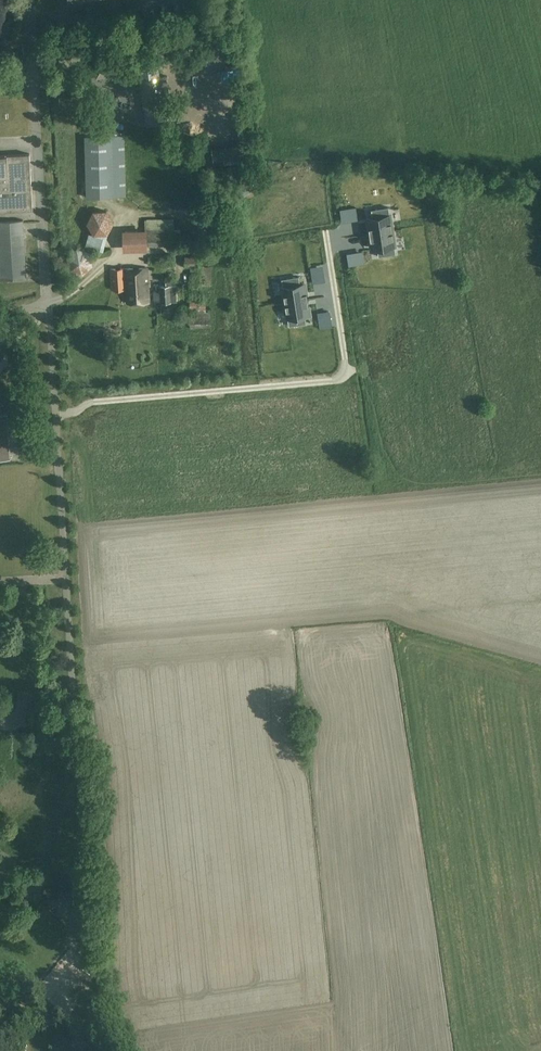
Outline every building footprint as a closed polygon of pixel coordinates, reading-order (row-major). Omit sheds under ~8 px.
[(140,57),(94,65),(96,78),(112,76),(139,71),(146,117),(147,126),(173,121),(173,120),(170,103),(170,102),(164,103),(161,86),(167,85),(166,75),(159,76),(157,58),(140,61),(140,57)] [(16,139),(12,99),(0,101),(0,141),(16,139)] [(86,134),(108,133),(108,122),(86,122),(86,134)] [(124,135),(85,136),(87,193),(87,197),(126,196),(124,135)] [(245,141),(212,146),(214,160),(231,158),(231,162),(244,160),(244,156),(247,155),(245,141)] [(33,210),(30,154),(0,156),(0,211),(33,210)] [(221,171),(218,178),(226,181),(228,173),(221,171)] [(94,235),(108,234),(114,222),(107,210),(93,211),(87,223),(93,233),(94,235)] [(0,219),(0,256),(10,255),(9,219),(0,219)] [(175,246),(175,241),(174,229),(174,219),(145,220),(145,230),(147,230),(148,246),(175,246)] [(392,234),(390,221),(368,224),(370,237),(392,234)] [(147,230),(145,230),(123,230),(123,252),(148,251),(148,246),(147,230)] [(94,235),(93,233),(93,234),(91,233),(87,246),(103,251),(106,238),(107,238),(107,236),(108,236),(108,234),(94,235)] [(394,247),(392,234),(370,237),(372,250),(394,247)] [(77,248),(67,258),(69,271),(83,275),(93,266),(90,253),(77,248)] [(199,256),(185,256),(185,267),(199,267),(199,256)] [(147,268),(110,269),(112,290),(126,289),(127,303),(149,303),(147,268)] [(172,285),(166,286),(161,286),(161,285),(156,285),(156,290),(155,290),(156,303),(177,302),(177,286),(172,286),(172,285)] [(286,304),(308,300),(306,288),(284,291),(286,304)] [(190,299),(190,310),(206,310),(206,300),(190,299)] [(308,300),(286,304),(288,317),(309,313),(308,300)] [(189,313),(190,322),(190,326),(191,326),(191,329),(211,327),(211,312),(189,313)] [(199,350),(199,364),(209,364),(208,350),(199,350)] [(11,459),(11,458),(8,414),(8,413),(0,413),(0,460),(11,459)] [(0,997),(0,1009),(4,1012),(6,1009),(7,1010),(12,1003),(11,1002),(13,1000),(3,993),(2,995),(0,997)] [(55,1022),(49,1018),(45,1024),(51,1028),(55,1022)]
